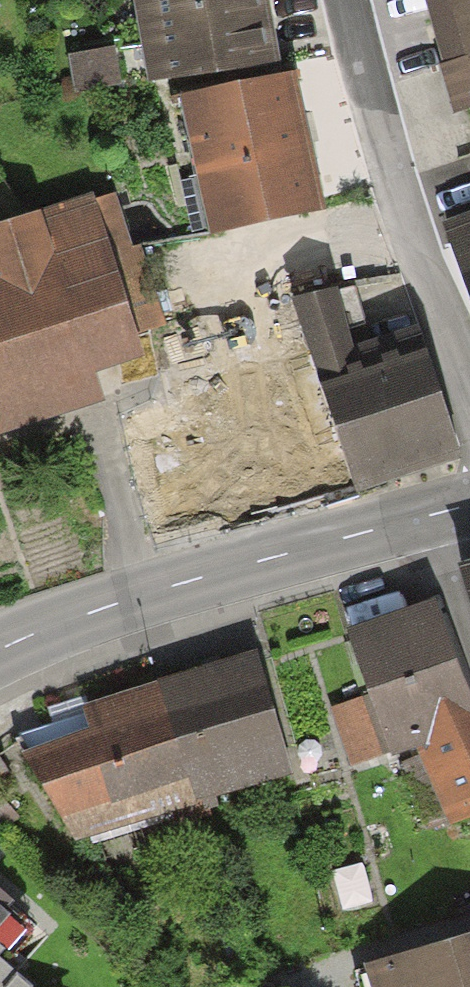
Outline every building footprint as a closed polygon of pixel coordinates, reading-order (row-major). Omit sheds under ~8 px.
[(133,45),(138,78),(268,59),(260,0),(126,0),(133,45)] [(432,63),(469,49),(469,0),(413,0),(432,63)] [(138,78),(133,45),(59,56),(63,89),(138,78)] [(432,63),(451,114),(469,107),(469,49),(432,63)] [(285,79),(175,100),(201,236),(311,215),(285,79)] [(131,386),(122,360),(167,345),(124,213),(71,230),(61,198),(0,218),(0,429),(131,386)] [(442,237),(469,318),(469,227),(442,237)] [(220,391),(119,418),(151,535),(359,481),(327,362),(301,302),(209,325),(220,391)] [(426,335),(327,362),(359,481),(458,454),(426,335)] [(329,706),(351,767),(418,743),(445,816),(469,807),(469,661),(446,596),(347,631),(368,692),(329,706)] [(249,650),(149,681),(189,808),(289,776),(249,650)] [(149,681),(70,703),(79,732),(8,754),(68,844),(189,808),(149,681)] [(14,963),(5,974),(15,981),(50,938),(0,893),(0,953),(14,963)] [(364,972),(368,986),(469,986),(469,941),(364,972)] [(15,981),(5,974),(14,963),(0,953),(0,986),(23,986),(15,981)]
